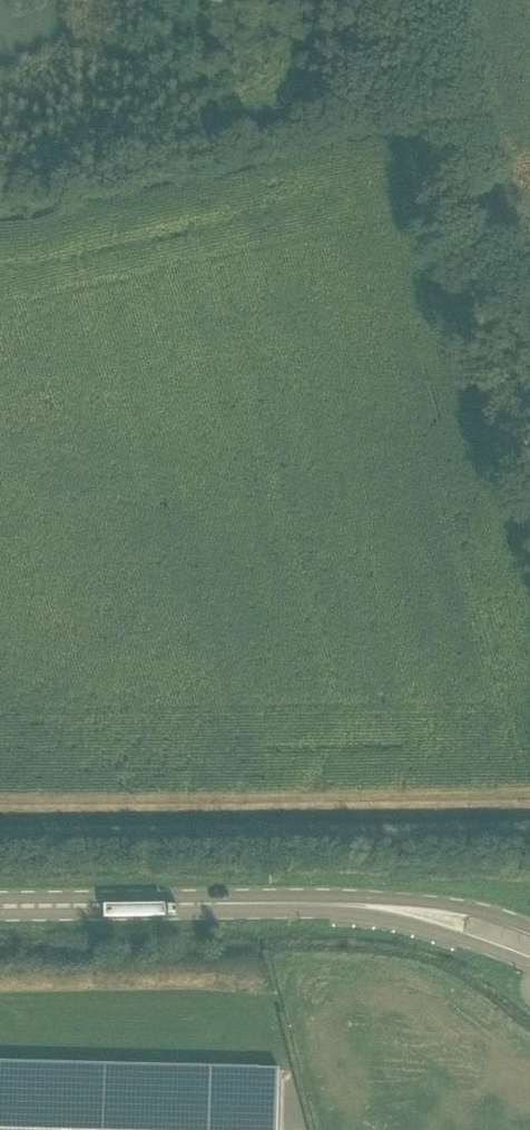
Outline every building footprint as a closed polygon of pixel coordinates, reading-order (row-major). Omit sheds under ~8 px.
[(0,1064),(0,1129),(278,1129),(279,1070),(0,1064)]
